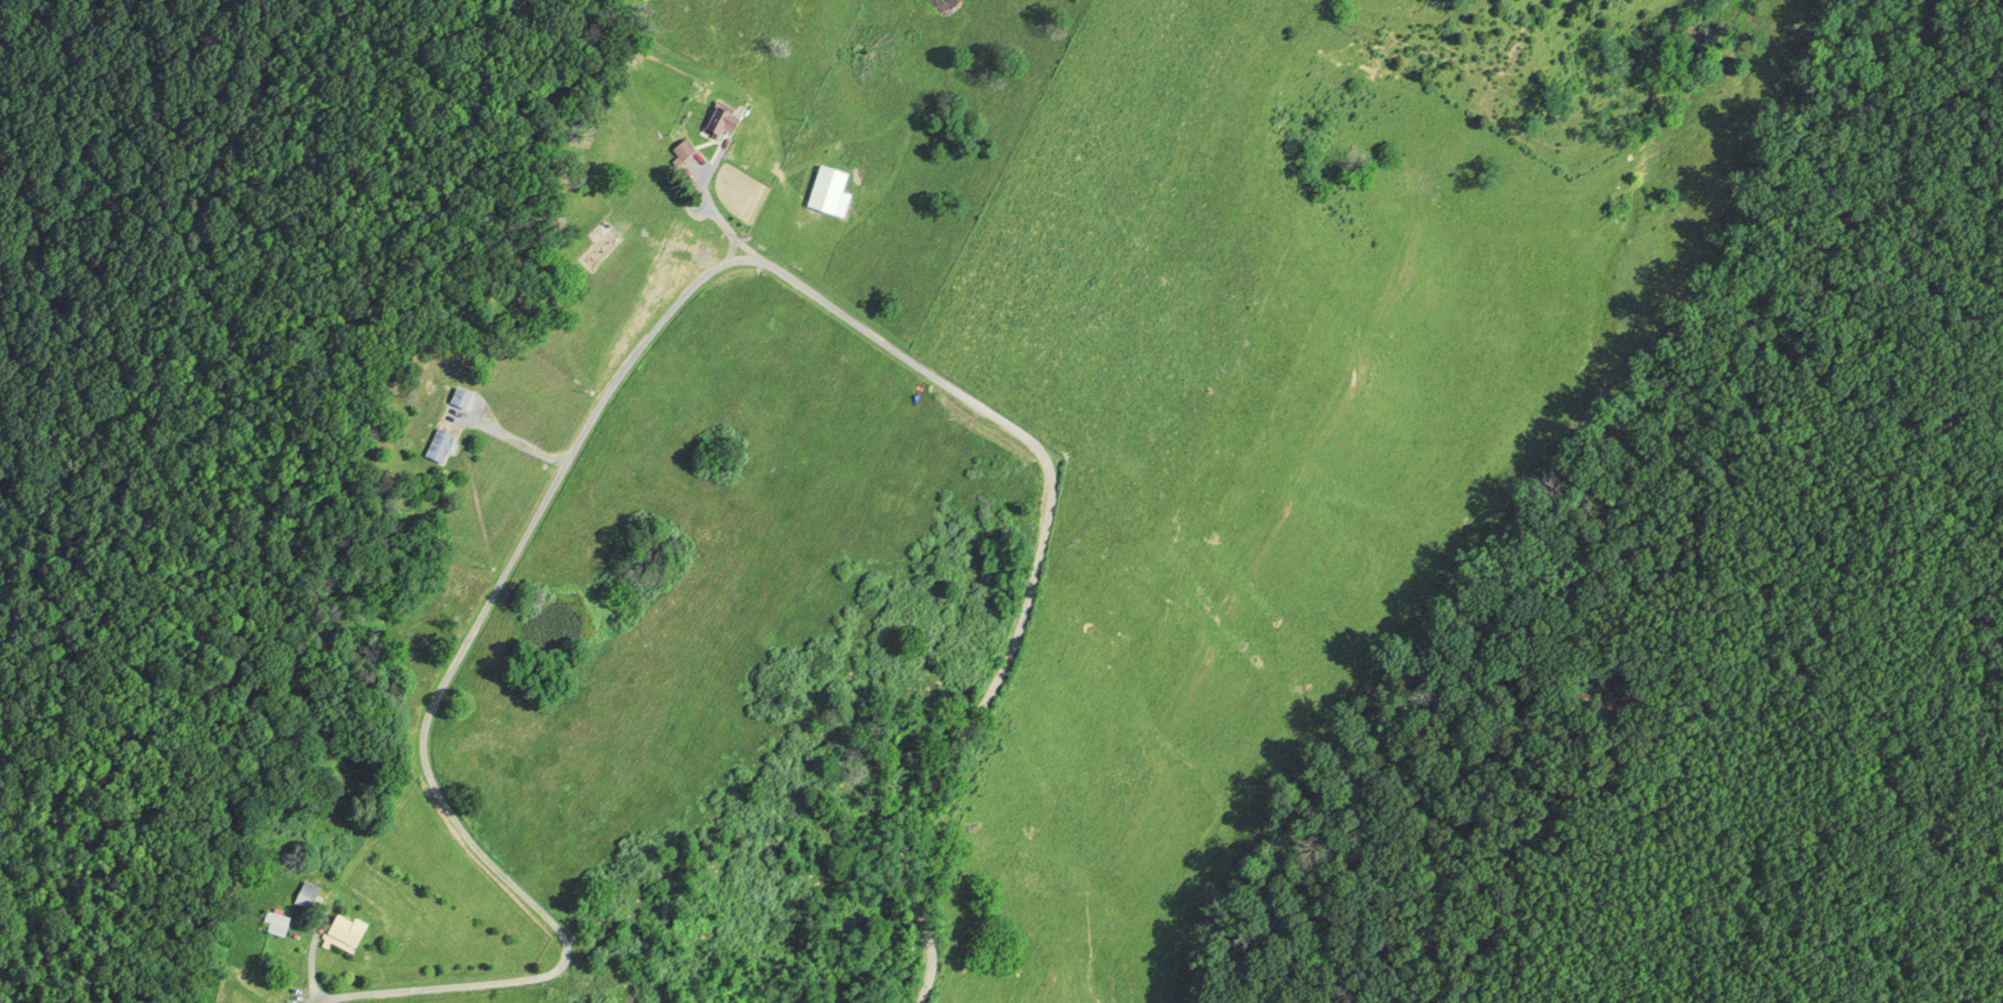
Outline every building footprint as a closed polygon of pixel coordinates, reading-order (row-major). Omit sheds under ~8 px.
[(702,132),(717,141),(723,130),(729,134),(738,119),(716,107),(702,132)] [(672,149),(681,161),(693,151),(684,139),(672,149)] [(843,218),(850,194),(841,192),(847,173),(818,165),(806,207),(843,218)] [(598,265),(602,270),(613,262),(606,253),(621,242),(613,229),(575,255),(588,272),(598,265)] [(476,396),(456,386),(449,401),(468,411),(476,396)] [(423,456),(441,464),(454,436),(437,428),(423,456)] [(294,904),(309,910),(318,887),(303,880),(294,904)] [(264,921),(269,922),(267,932),(284,935),(288,916),(266,912),(264,921)] [(325,940),(355,949),(364,923),(334,913),(325,940)]
